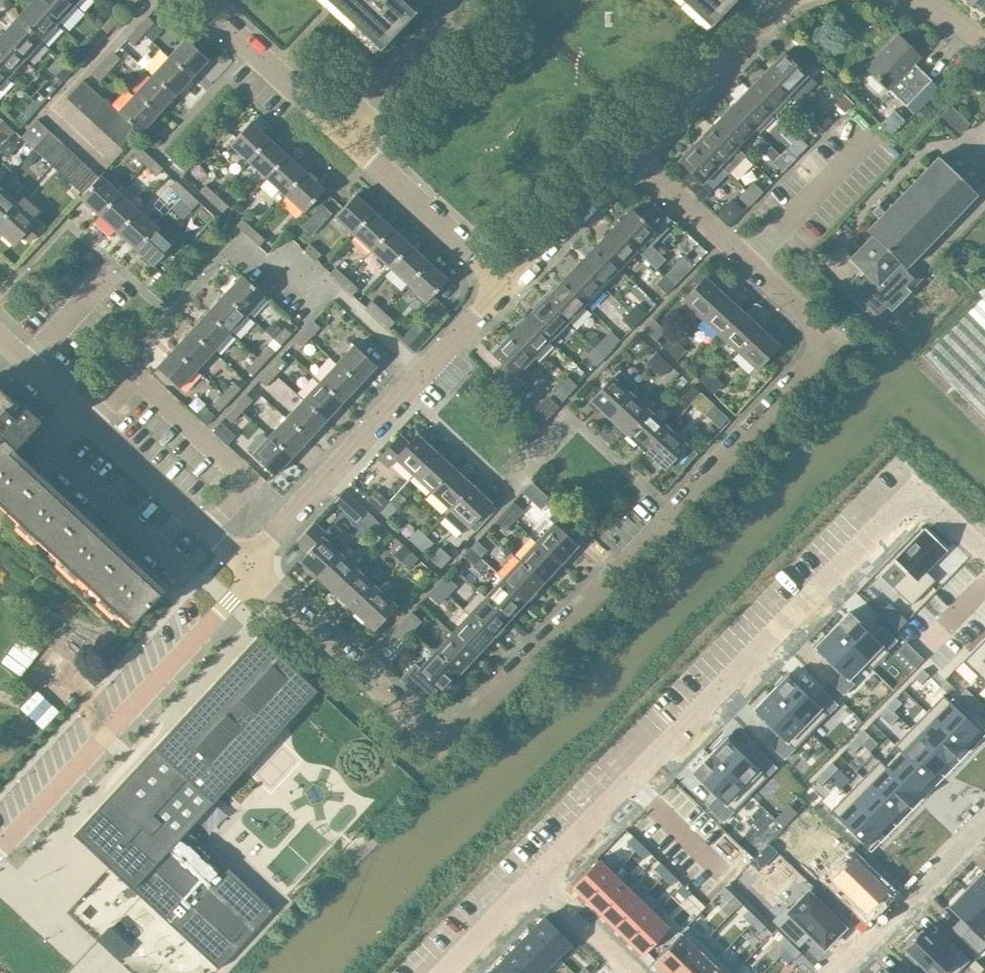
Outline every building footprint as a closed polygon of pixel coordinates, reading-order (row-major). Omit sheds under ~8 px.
[(15,18),(39,40),(55,22),(32,0),(15,18)] [(55,22),(72,4),(68,0),(32,0),(55,22)] [(123,3),(129,9),(138,0),(126,0),(123,3)] [(378,47),(413,9),(403,0),(327,0),(378,47)] [(706,25),(729,0),(679,0),(706,25)] [(970,3),(972,1),(983,12),(984,10),(984,0),(967,0),(970,3)] [(111,16),(99,29),(106,35),(117,22),(111,16)] [(143,34),(143,33),(154,22),(148,16),(137,28),(143,34)] [(0,35),(0,38),(22,59),(39,40),(15,18),(0,35)] [(133,45),(139,37),(147,45),(151,41),(143,33),(143,34),(137,28),(127,39),(133,45)] [(106,35),(99,29),(90,39),(96,45),(106,35)] [(877,52),(864,66),(904,104),(905,103),(915,113),(939,88),(929,79),(929,78),(912,61),(912,52),(912,48),(896,33),(877,52)] [(167,56),(190,77),(207,57),(185,37),(167,56)] [(22,59),(0,38),(0,72),(5,77),(22,59)] [(781,52),(764,69),(787,92),(798,102),(817,82),(806,72),(805,71),(814,62),(803,52),(794,43),(785,51),(783,50),(781,52)] [(65,65),(72,71),(84,58),(77,52),(65,65)] [(114,52),(103,65),(109,71),(121,58),(114,52)] [(167,56),(150,75),(172,95),(190,77),(167,56)] [(62,82),(72,71),(65,65),(55,76),(62,82)] [(109,71),(103,65),(93,76),(99,82),(109,71)] [(764,69),(747,87),(770,110),(787,92),(764,69)] [(150,75),(133,93),(156,113),(172,95),(150,75)] [(65,97),(74,105),(90,87),(81,79),(65,97)] [(74,105),(83,113),(99,95),(90,87),(74,105)] [(747,87),(729,105),(752,128),(770,110),(747,87)] [(43,89),(31,101),(38,107),(50,95),(43,89)] [(133,93),(116,111),(124,119),(134,128),(138,132),(156,113),(133,93)] [(844,94),(835,103),(844,112),(853,103),(844,94)] [(83,113),(91,120),(107,103),(99,95),(83,113)] [(38,107),(31,101),(21,112),(28,118),(38,107)] [(91,120),(101,129),(116,111),(107,103),(91,120)] [(729,105),(712,123),(735,145),(752,128),(729,105)] [(942,116),(961,135),(970,125),(951,106),(942,116)] [(821,110),(814,118),(823,127),(831,120),(821,110)] [(101,129),(109,137),(124,119),(116,111),(101,129)] [(823,127),(814,118),(807,125),(817,134),(823,127)] [(20,135),(32,146),(48,130),(36,119),(20,135)] [(124,119),(109,137),(118,145),(134,128),(124,119)] [(229,143),(248,160),(268,137),(250,120),(229,143)] [(0,125),(0,130),(9,138),(16,131),(4,121),(0,125)] [(695,140),(718,163),(728,173),(745,156),(735,146),(735,145),(712,123),(695,140)] [(32,146),(44,157),(59,140),(48,130),(32,146)] [(248,160),(266,176),(287,154),(268,137),(248,160)] [(44,157),(56,168),(71,151),(59,140),(44,157)] [(718,163),(695,140),(678,158),(688,168),(679,177),(702,200),(711,190),(701,180),(718,163)] [(133,153),(144,163),(150,157),(139,147),(133,153)] [(787,147),(780,154),(789,163),(796,156),(787,147)] [(56,168),(64,176),(80,159),(71,151),(56,168)] [(266,176),(284,193),(305,170),(287,154),(266,176)] [(789,163),(780,154),(773,161),(783,170),(789,163)] [(848,258),(861,270),(843,288),(877,322),(921,278),(908,265),(977,195),(965,183),(978,169),(964,155),(950,168),(939,157),(892,204),(890,201),(889,202),(885,198),(872,210),(877,215),(876,215),(878,218),(866,230),(871,235),(848,258)] [(144,163),(145,164),(157,175),(163,168),(150,157),(144,163)] [(64,176),(73,184),(89,168),(80,159),(64,176)] [(73,184),(82,193),(98,176),(89,168),(73,184)] [(305,170),(284,193),(302,210),(323,187),(305,170)] [(99,174),(98,176),(82,193),(79,197),(98,214),(118,192),(99,174)] [(181,196),(186,190),(176,180),(170,187),(181,196)] [(746,190),(755,199),(762,192),(752,183),(746,190)] [(199,191),(210,201),(216,194),(205,184),(199,191)] [(16,202),(0,187),(0,220),(16,202)] [(181,196),(181,197),(171,208),(183,219),(193,208),(199,201),(186,190),(181,196)] [(749,206),(755,199),(746,190),(739,197),(749,206)] [(98,214),(116,231),(136,208),(118,192),(98,214)] [(334,216),(353,233),(373,210),(354,193),(334,216)] [(216,194),(210,201),(222,212),(228,206),(216,194)] [(16,202),(0,220),(0,231),(12,242),(20,234),(29,243),(44,227),(34,218),(16,202)] [(653,202),(648,207),(665,224),(671,218),(653,202)] [(724,206),(716,214),(728,226),(736,218),(724,206)] [(631,207),(613,226),(636,248),(652,232),(658,238),(669,227),(665,224),(648,207),(640,216),(631,207)] [(116,231),(134,247),(154,225),(136,208),(116,231)] [(353,233),(371,250),(392,227),(373,210),(353,233)] [(246,234),(252,227),(242,218),(236,225),(246,234)] [(154,225),(134,247),(152,264),(173,242),(154,225)] [(613,226),(596,244),(619,266),(636,248),(613,226)] [(252,227),(246,234),(259,246),(265,239),(252,227)] [(371,250),(389,266),(410,243),(392,227),(371,250)] [(682,257),(664,275),(673,283),(674,285),(692,266),(706,252),(696,242),(682,257)] [(304,250),(315,261),(321,254),(310,243),(304,250)] [(389,266),(408,283),(428,260),(410,243),(389,266)] [(596,244),(578,262),(601,284),(619,266),(596,244)] [(428,260),(408,283),(426,300),(447,277),(428,260)] [(578,262),(561,280),(584,302),(601,284),(578,262)] [(340,283),(346,277),(335,267),(329,273),(340,283)] [(223,292),(247,314),(264,295),(241,274),(223,292)] [(682,298),(701,316),(724,291),(705,274),(682,298)] [(666,293),(674,285),(673,283),(664,275),(656,284),(666,293)] [(358,288),(346,277),(340,283),(352,294),(358,288)] [(561,280),(544,297),(567,320),(584,302),(561,280)] [(701,316),(720,333),(742,309),(724,291),(701,316)] [(223,292),(207,311),(230,332),(247,314),(223,292)] [(924,355),(925,355),(984,416),(984,295),(983,297),(979,301),(924,355)] [(544,297),(527,315),(550,338),(567,320),(544,297)] [(377,317),(383,310),(372,300),(366,307),(377,317)] [(636,304),(629,311),(639,321),(646,314),(636,304)] [(720,333),(738,350),(760,325),(742,309),(720,333)] [(383,310),(377,317),(389,328),(395,321),(383,311),(383,310)] [(207,311),(190,329),(213,350),(230,332),(207,311)] [(631,329),(639,321),(629,311),(621,319),(631,329)] [(527,315),(510,333),(532,356),(550,338),(527,315)] [(303,332),(309,338),(320,327),(313,321),(303,332)] [(417,322),(401,339),(413,350),(428,333),(417,322)] [(760,325),(738,350),(755,366),(778,342),(760,325)] [(291,333),(285,327),(274,339),(281,345),(291,333)] [(190,329),(173,347),(196,368),(213,350),(190,329)] [(309,338),(303,332),(292,344),(299,350),(309,338)] [(521,375),(520,374),(517,371),(532,356),(510,333),(493,350),(504,360),(495,369),(515,388),(520,383),(521,382),(521,381),(522,379),(522,378),(521,376),(521,375)] [(595,335),(588,342),(594,347),(594,348),(601,341),(595,335)] [(668,353),(678,342),(671,335),(660,346),(668,353)] [(601,341),(594,348),(604,358),(611,350),(601,340),(601,341)] [(686,350),(678,342),(668,353),(676,360),(686,350)] [(352,343),(335,362),(358,383),(375,364),(352,343)] [(267,345),(257,356),(264,363),(274,352),(267,345)] [(196,368),(173,347),(156,366),(179,387),(196,368)] [(594,348),(586,355),(596,365),(604,358),(594,348)] [(645,362),(653,369),(663,358),(655,351),(645,362)] [(264,363),(257,356),(246,368),(253,375),(264,363)] [(280,357),(269,368),(276,375),(276,374),(283,380),(288,373),(282,367),(287,363),(280,357)] [(671,366),(663,358),(653,369),(661,377),(671,366)] [(335,362),(319,380),(342,401),(358,383),(335,362)] [(276,375),(269,368),(258,380),(265,386),(276,375)] [(613,374),(591,398),(610,416),(632,392),(637,386),(618,368),(613,374)] [(705,386),(714,376),(707,369),(698,380),(705,386)] [(567,376),(560,383),(570,392),(576,385),(567,376)] [(722,383),(714,376),(705,386),(713,393),(722,383)] [(319,380),(302,398),(325,419),(342,401),(319,380)] [(234,382),(223,393),(230,399),(241,388),(234,382)] [(570,392),(560,383),(553,391),(562,400),(570,392)] [(692,385),(683,396),(677,403),(684,410),(690,403),(700,392),(692,385)] [(132,622),(160,592),(9,452),(40,418),(25,405),(22,409),(0,388),(0,500),(132,622)] [(610,416),(628,433),(650,409),(632,392),(610,416)] [(700,392),(690,403),(703,415),(705,414),(713,405),(714,404),(700,392)] [(230,399),(223,393),(213,405),(219,411),(230,399)] [(236,405),(243,411),(253,400),(246,393),(236,405)] [(302,398),(285,416),(308,437),(325,419),(302,398)] [(232,423),(243,411),(236,405),(225,416),(232,423)] [(540,405),(532,413),(542,423),(549,415),(540,405)] [(209,409),(199,419),(206,425),(215,415),(209,409)] [(628,433),(646,450),(668,426),(650,409),(628,433)] [(285,416),(269,435),(292,456),(308,437),(285,416)] [(668,426),(646,450),(664,466),(667,462),(679,473),(697,453),(686,442),(668,426)] [(416,474),(437,450),(418,432),(410,441),(401,432),(378,456),(387,465),(396,455),(416,474)] [(292,456),(269,435),(252,453),(274,474),(292,456)] [(416,474),(434,490),(455,467),(437,450),(416,474)] [(434,490),(452,507),(474,484),(455,467),(434,490)] [(452,507),(470,524),(469,525),(469,526),(490,502),(491,501),(474,484),(452,507)] [(372,505),(380,512),(390,502),(376,490),(366,499),(372,505)] [(375,518),(367,511),(356,501),(351,507),(362,516),(358,521),(366,528),(375,518)] [(380,512),(387,518),(398,529),(408,517),(397,507),(396,508),(390,502),(380,512)] [(490,502),(469,526),(475,531),(497,508),(490,502)] [(513,502),(504,512),(514,521),(523,511),(513,502)] [(504,512),(497,519),(494,522),(505,531),(514,521),(504,512)] [(553,521),(535,540),(559,562),(586,533),(565,513),(556,523),(553,521)] [(382,524),(375,518),(366,528),(372,534),(382,524)] [(321,577),(343,553),(325,536),(328,532),(315,521),(298,540),(309,551),(302,559),(321,577)] [(416,546),(426,535),(418,528),(408,538),(416,546)] [(892,587),(910,605),(935,580),(926,572),(925,570),(930,565),(944,550),(924,530),(892,563),(904,574),(892,587)] [(433,543),(426,535),(416,546),(424,553),(433,543)] [(478,540),(470,548),(481,557),(488,550),(478,540)] [(535,540),(518,559),(542,581),(559,562),(535,540)] [(393,554),(401,562),(411,551),(403,543),(393,554)] [(481,557),(470,548),(463,556),(473,566),(481,557)] [(419,558),(411,551),(401,562),(409,569),(419,558)] [(321,577),(339,594),(361,570),(343,553),(321,577)] [(518,559),(501,577),(525,599),(542,581),(518,559)] [(459,560),(453,566),(460,573),(464,570),(459,566),(462,563),(459,560)] [(339,594),(357,611),(379,586),(361,570),(339,594)] [(436,584),(448,595),(457,585),(446,574),(436,584)] [(501,577),(485,595),(508,618),(525,599),(501,577)] [(439,605),(448,595),(436,584),(427,594),(439,605)] [(397,603),(379,586),(357,611),(375,627),(397,603)] [(485,595),(468,613),(492,635),(508,618),(485,595)] [(411,612),(403,620),(413,629),(421,621),(411,612)] [(848,612),(831,629),(872,669),(888,652),(887,650),(896,640),(882,626),(872,636),(848,612)] [(468,613),(451,632),(475,654),(492,635),(468,613)] [(413,629),(403,620),(386,638),(396,647),(413,629)] [(817,644),(814,646),(839,671),(829,681),(843,694),(854,684),(849,679),(864,663),(871,670),(872,669),(831,629),(825,636),(823,634),(815,642),(817,644)] [(451,632),(435,650),(458,672),(475,654),(451,632)] [(89,816),(72,834),(109,867),(218,969),(273,909),(186,829),(317,689),(258,634),(89,816)] [(962,661),(984,683),(984,637),(962,661)] [(414,662),(399,679),(425,703),(439,687),(442,690),(458,672),(435,650),(419,667),(414,662)] [(923,669),(914,678),(920,683),(929,675),(923,669)] [(776,686),(770,692),(810,731),(837,704),(821,689),(811,699),(787,675),(784,677),(782,676),(774,684),(776,686)] [(966,688),(960,694),(968,702),(974,697),(966,688)] [(770,692),(753,709),(778,733),(768,743),(784,759),(810,731),(770,692)] [(943,695),(927,711),(962,746),(978,730),(969,720),(971,717),(952,699),(949,701),(943,695)] [(895,697),(887,706),(893,711),(901,703),(895,697)] [(974,697),(968,702),(977,711),(982,705),(974,697)] [(887,706),(879,714),(890,725),(898,716),(893,711),(887,706)] [(927,711),(910,728),(946,763),(954,755),(955,756),(964,747),(962,746),(927,711)] [(910,728),(894,744),(931,781),(939,773),(938,771),(946,763),(910,728)] [(863,730),(855,738),(861,744),(869,736),(863,730)] [(715,748),(709,754),(749,794),(776,767),(760,751),(750,761),(726,737),(723,740),(721,738),(713,747),(715,748)] [(855,738),(847,746),(853,752),(861,744),(855,738)] [(879,760),(879,761),(914,795),(922,787),(924,789),(931,781),(894,744),(893,745),(900,752),(886,767),(879,760)] [(709,754),(692,772),(717,796),(707,806),(723,821),(749,794),(709,754)] [(879,761),(863,777),(900,813),(907,805),(906,804),(914,795),(879,761)] [(831,762),(823,771),(829,777),(837,768),(831,762)] [(823,771),(815,779),(821,785),(829,777),(823,771)] [(863,777),(847,793),(882,828),(890,820),(892,821),(900,813),(863,777)] [(847,793),(830,810),(867,847),(876,838),(874,836),(882,828),(847,793)] [(633,836),(627,842),(635,850),(641,844),(633,836)] [(768,843),(762,850),(770,857),(776,851),(768,843)] [(641,844),(635,850),(644,858),(649,853),(641,844)] [(833,879),(865,911),(885,890),(853,858),(833,879)] [(597,860),(572,886),(586,900),(612,874),(597,860)] [(660,863),(654,868),(663,877),(668,871),(660,863)] [(966,889),(984,908),(984,873),(982,870),(981,871),(982,872),(979,875),(977,874),(967,884),(969,886),(966,889)] [(668,871),(663,877),(671,885),(677,879),(668,871)] [(612,874),(586,900),(600,913),(625,887),(612,874)] [(682,884),(676,890),(685,899),(691,893),(682,884)] [(795,934),(802,926),(808,931),(812,927),(825,941),(845,920),(809,886),(790,905),(787,902),(775,914),(795,934)] [(625,887),(600,913),(614,927),(639,901),(625,887)] [(725,887),(719,893),(728,901),(733,895),(725,887)] [(947,906),(968,927),(959,936),(977,954),(984,946),(984,908),(966,889),(949,906),(948,905),(947,906)] [(639,901),(614,927),(628,940),(653,914),(639,901)] [(748,909),(742,915),(751,923),(756,918),(748,909)] [(653,914),(628,940),(642,954),(668,928),(653,914)] [(545,916),(530,931),(557,956),(571,942),(545,916)] [(756,918),(751,923),(759,932),(765,926),(756,918)] [(652,962),(653,963),(654,962),(659,968),(658,969),(661,972),(672,972),(703,941),(688,926),(689,926),(687,925),(652,962)] [(108,927),(98,939),(120,959),(131,948),(108,927)] [(903,948),(904,947),(908,952),(906,955),(916,965),(918,962),(930,972),(956,972),(970,959),(952,942),(943,951),(922,930),(921,929),(918,933),(915,930),(904,941),(907,944),(903,948)] [(530,931),(517,945),(543,970),(557,956),(530,931)] [(783,935),(777,941),(786,949),(791,944),(783,935)] [(672,972),(702,972),(719,956),(703,941),(672,972)] [(791,944),(786,949),(793,957),(794,958),(800,952),(791,944)] [(504,958),(519,972),(540,972),(543,970),(517,945),(504,958)] [(787,963),(793,957),(786,949),(780,955),(787,963)] [(702,972),(732,972),(734,971),(719,956),(702,972)] [(490,972),(519,972),(504,958),(490,972)]
